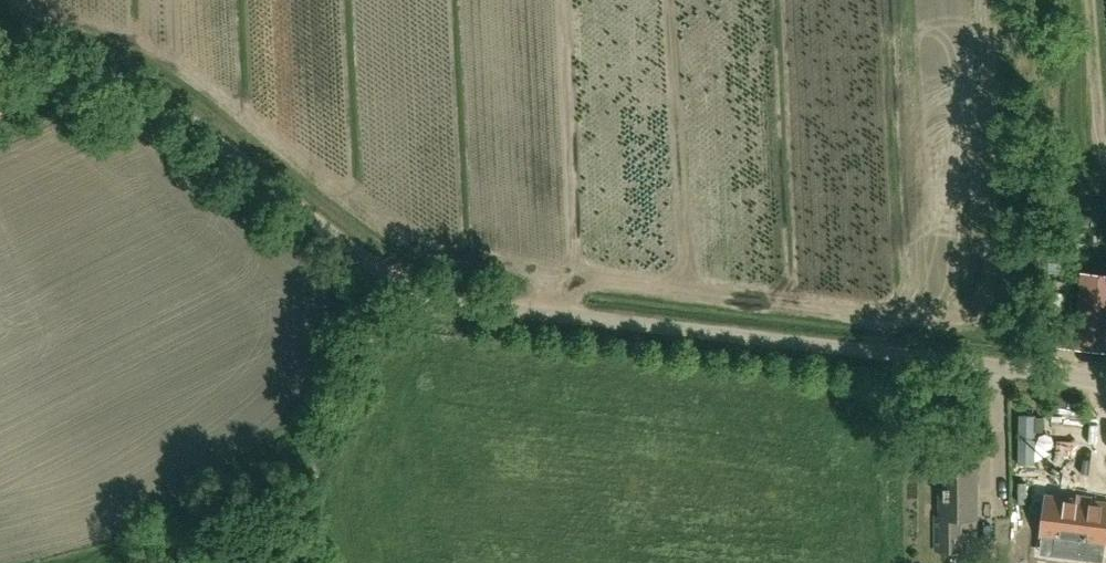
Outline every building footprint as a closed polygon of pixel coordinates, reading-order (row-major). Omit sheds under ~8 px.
[(1083,271),(1077,324),(1051,322),(1048,344),(1105,349),(1105,274),(1083,271)] [(1065,308),(1066,293),(1055,291),(1054,307),(1065,308)] [(961,517),(977,517),(976,469),(941,469),(942,516),(936,516),(937,550),(961,549),(961,517)] [(1086,558),(1088,540),(1105,542),(1105,502),(1047,495),(1042,534),(1054,536),(1052,553),(1086,558)]
